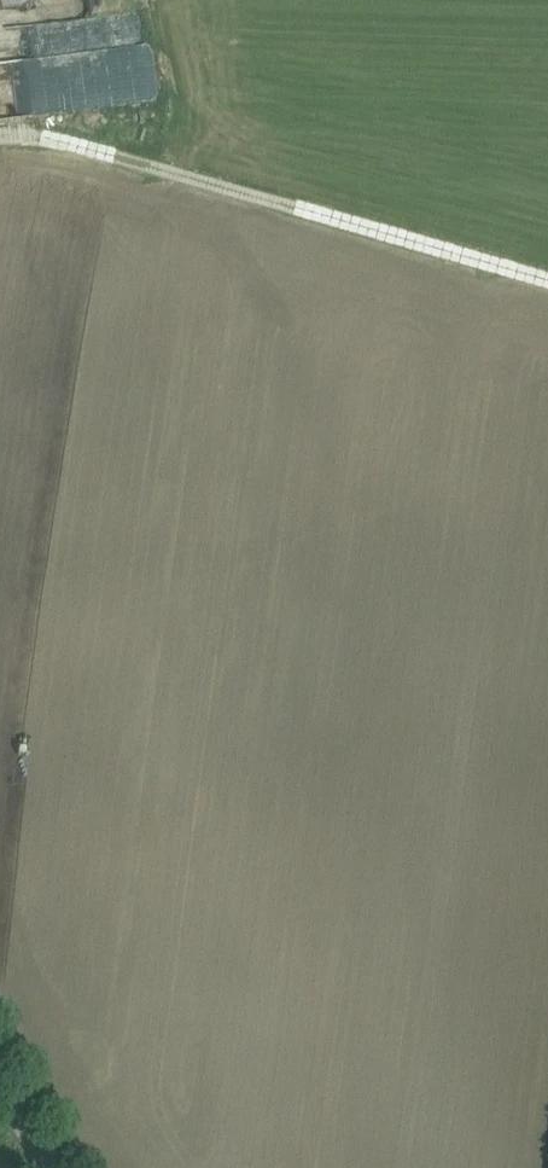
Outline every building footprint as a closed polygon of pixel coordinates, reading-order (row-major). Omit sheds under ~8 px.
[(62,0),(21,0),(20,21),(62,22),(62,0)] [(0,59),(0,114),(158,102),(153,47),(0,59)]
